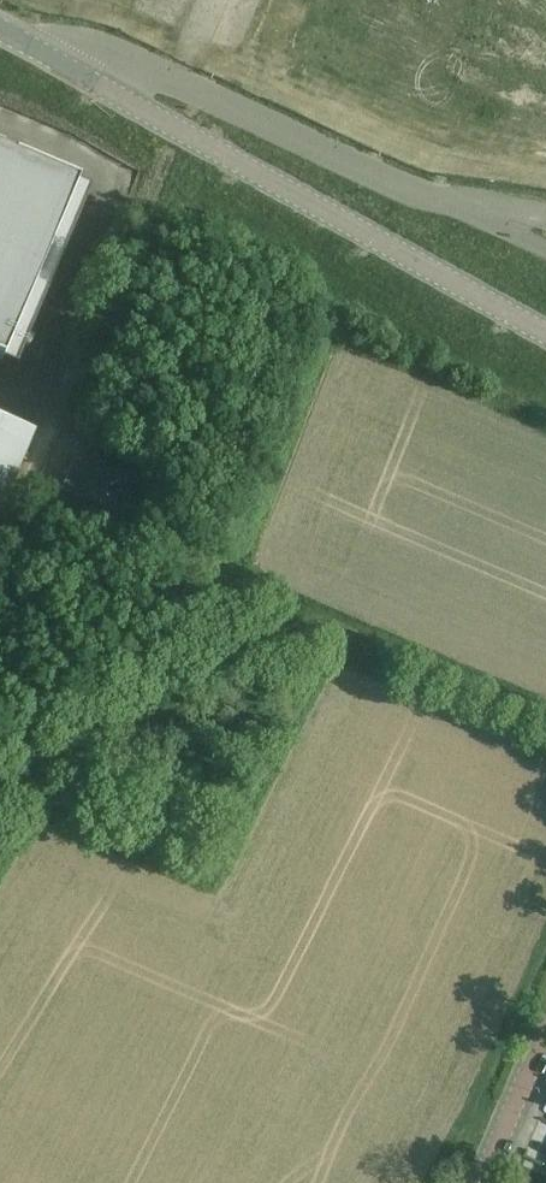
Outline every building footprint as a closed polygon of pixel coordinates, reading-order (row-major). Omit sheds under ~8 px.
[(0,359),(15,365),(90,189),(73,182),(0,151),(0,359)] [(34,430),(0,415),(0,509),(34,430)] [(72,460),(60,490),(112,512),(124,482),(72,460)]
